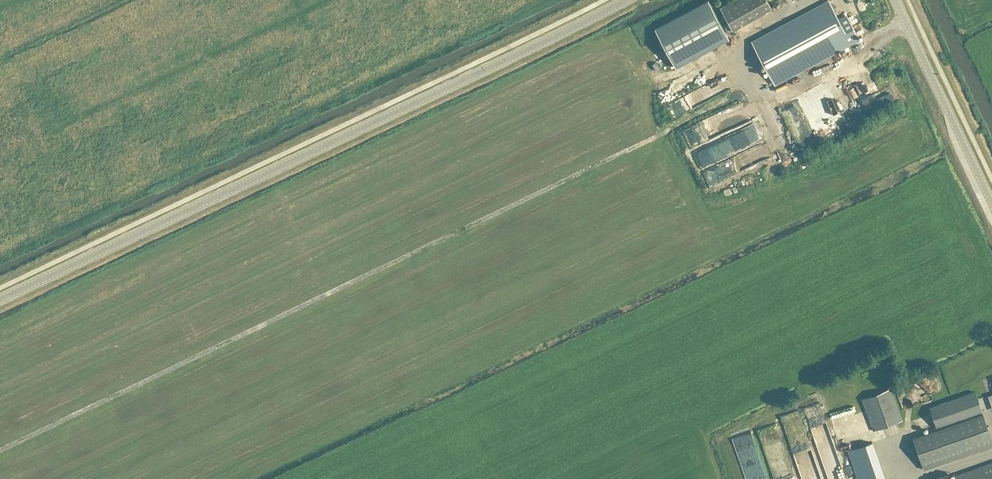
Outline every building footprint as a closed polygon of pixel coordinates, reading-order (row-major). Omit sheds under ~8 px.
[(728,39),(707,0),(654,28),(675,67),(728,39)] [(732,31),(771,9),(766,0),(733,0),(719,8),(732,31)] [(846,16),(838,20),(828,1),(752,42),(774,84),(859,39),(846,16)] [(784,14),(787,19),(794,15),(791,10),(784,14)] [(900,67),(896,70),(903,85),(908,83),(900,67)] [(675,81),(679,89),(686,86),(682,78),(675,81)] [(670,98),(673,107),(710,92),(706,83),(670,98)] [(666,99),(674,94),(668,84),(660,89),(666,99)] [(687,123),(690,132),(713,123),(709,115),(687,123)] [(711,181),(777,152),(772,142),(767,144),(756,118),(720,133),(704,140),(701,133),(692,137),(711,181)] [(726,182),(728,188),(745,182),(743,176),(726,182)] [(917,387),(912,390),(915,396),(920,393),(917,387)] [(862,399),(873,431),(902,421),(890,389),(862,399)] [(981,410),(974,392),(929,408),(937,430),(912,438),(923,469),(991,445),(991,442),(981,410)] [(764,442),(770,442),(771,446),(782,445),(779,422),(761,424),(764,442)] [(857,478),(884,478),(872,443),(847,451),(857,478)] [(959,474),(961,478),(958,478),(991,478),(991,463),(959,474)] [(821,467),(809,470),(812,478),(824,478),(821,467)]
